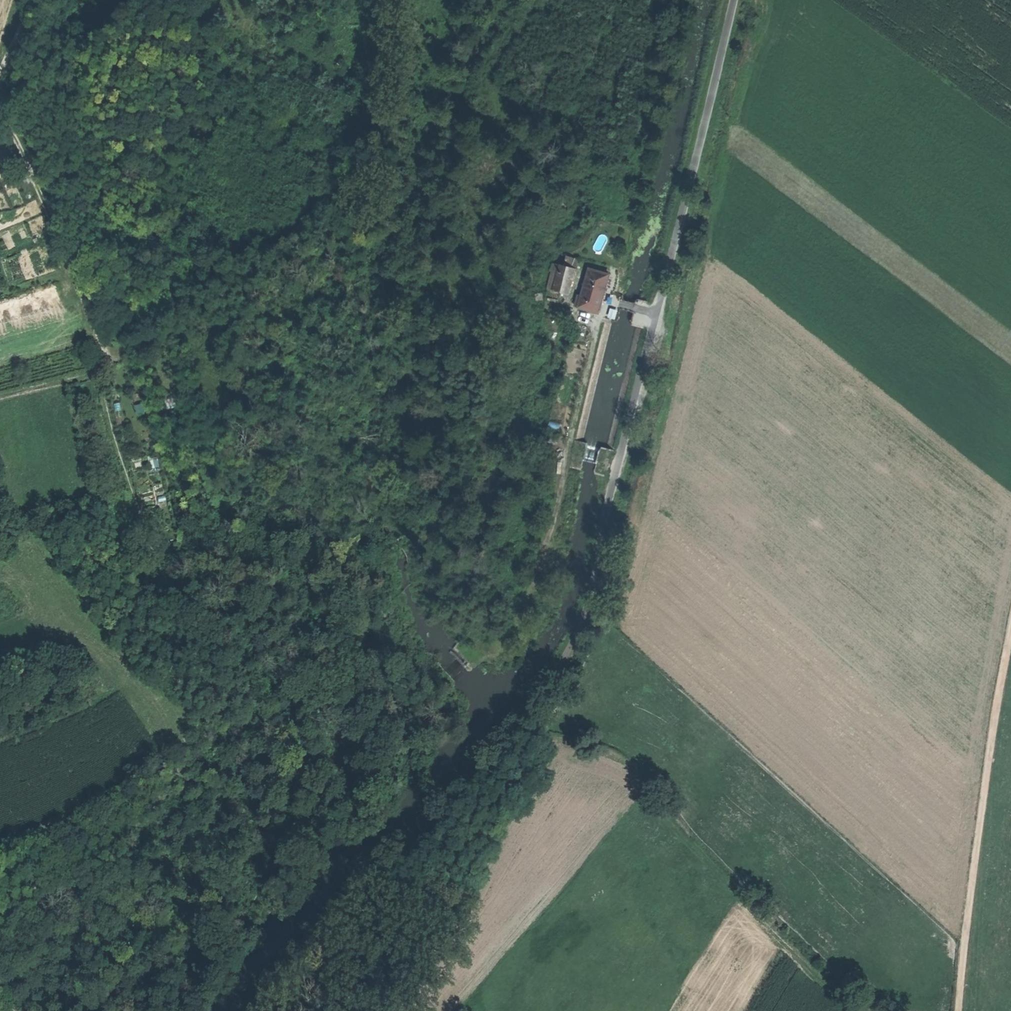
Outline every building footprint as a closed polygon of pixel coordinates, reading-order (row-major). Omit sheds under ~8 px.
[(553,290),(568,294),(574,268),(559,265),(553,290)] [(583,295),(579,307),(597,312),(604,290),(608,274),(588,268),(585,279),(587,280),(583,295)] [(181,405),(179,396),(165,399),(167,409),(181,405)]
